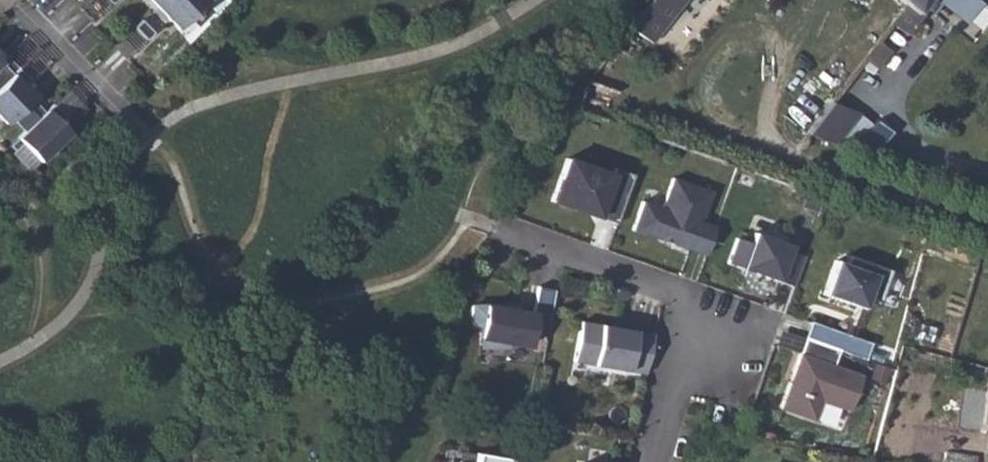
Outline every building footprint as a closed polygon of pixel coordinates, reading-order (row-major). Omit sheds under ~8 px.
[(80,9),(88,0),(71,0),(80,9)] [(80,9),(92,22),(111,3),(108,0),(88,0),(80,9)] [(206,0),(160,0),(155,5),(177,29),(207,0),(206,0)] [(610,47),(624,57),(639,38),(650,46),(686,0),(649,0),(629,24),(610,47)] [(902,5),(915,13),(920,7),(931,15),(939,5),(963,25),(980,5),(974,0),(897,0),(902,5)] [(902,5),(888,23),(907,36),(909,33),(917,22),(920,17),(915,13),(902,5)] [(140,19),(133,26),(146,40),(153,32),(140,19)] [(917,22),(909,33),(910,36),(912,38),(916,39),(919,39),(922,38),(924,35),(925,31),(925,28),(923,25),(917,22)] [(146,40),(133,26),(114,45),(127,58),(146,40)] [(25,37),(5,56),(17,68),(37,49),(25,37)] [(875,41),(863,58),(878,69),(890,52),(875,41)] [(50,63),(37,49),(17,68),(30,81),(50,63)] [(0,62),(12,73),(17,68),(5,56),(5,55),(0,61),(0,62)] [(17,68),(12,73),(0,85),(0,118),(6,124),(26,105),(38,118),(44,112),(32,99),(34,97),(24,87),(30,81),(17,68)] [(72,85),(52,104),(65,117),(84,99),(72,85)] [(829,103),(807,132),(810,134),(834,144),(857,114),(829,103)] [(44,112),(38,118),(9,146),(14,151),(22,144),(39,161),(69,133),(59,123),(65,117),(52,104),(44,112)] [(862,129),(846,148),(856,152),(871,132),(862,129)] [(596,217),(616,223),(633,174),(614,167),(611,174),(565,158),(550,201),(577,210),(589,204),(599,208),(596,217)] [(670,243),(705,255),(715,227),(701,221),(711,191),(672,177),(661,208),(642,200),(631,229),(659,239),(664,236),(672,239),(670,243)] [(589,204),(577,210),(596,217),(599,208),(589,204)] [(757,274),(794,286),(804,256),(789,251),(790,245),(753,232),(750,243),(736,237),(727,263),(742,268),(752,263),(757,274)] [(834,260),(822,294),(864,309),(867,299),(878,303),(889,270),(847,255),(845,264),(834,260)] [(752,263),(742,268),(757,274),(752,263)] [(554,289),(537,286),(533,313),(506,309),(506,304),(467,307),(469,327),(477,327),(478,346),(506,344),(506,342),(527,346),(530,330),(547,333),(554,289)] [(645,374),(653,334),(580,319),(572,359),(645,374)] [(811,321),(805,338),(838,350),(865,360),(871,343),(811,321)] [(838,350),(805,338),(792,374),(797,375),(793,384),(789,382),(779,409),(814,421),(821,400),(849,411),(862,376),(832,366),(838,350)] [(797,375),(792,374),(789,382),(793,384),(797,375)] [(508,458),(474,452),(472,461),(507,461),(508,458)]
